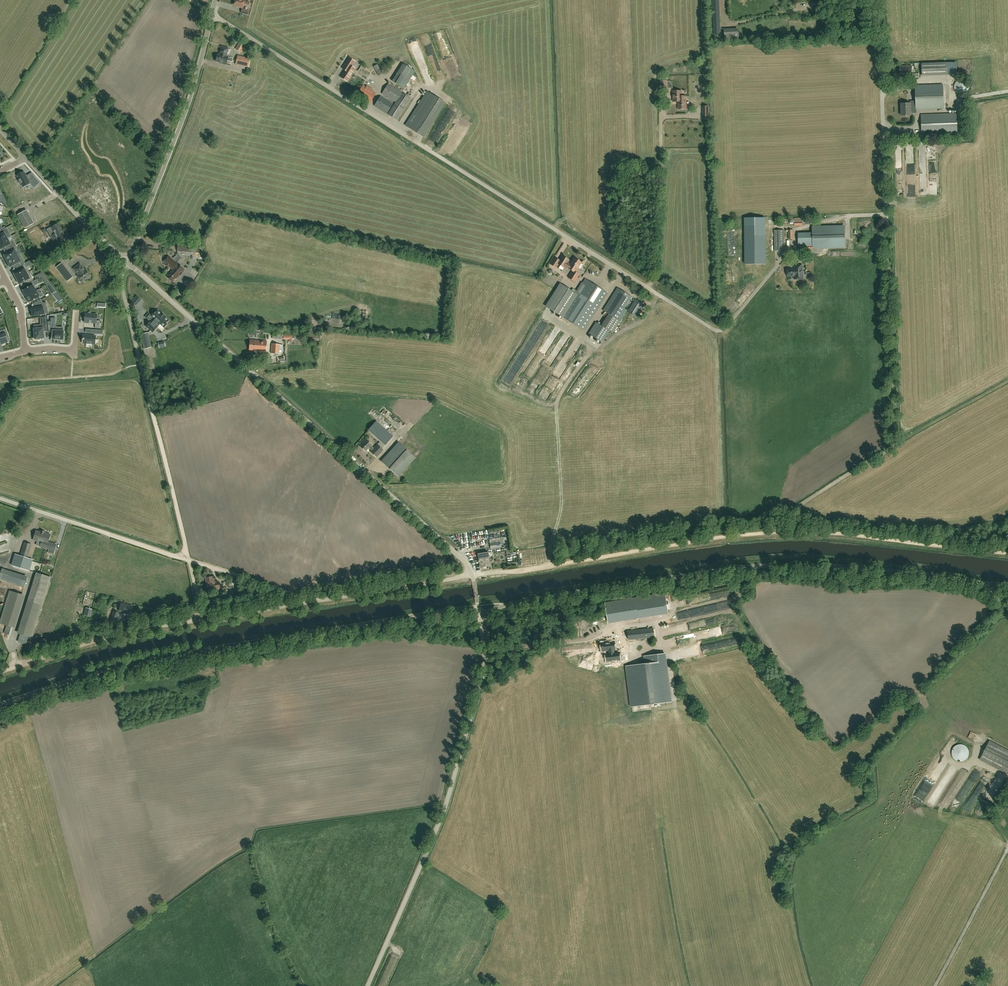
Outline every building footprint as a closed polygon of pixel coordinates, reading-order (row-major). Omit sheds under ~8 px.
[(721,35),(719,0),(712,0),(714,35),(721,35)] [(724,30),(725,40),(739,40),(738,30),(724,30)] [(250,45),(241,40),(236,49),(244,55),(250,45)] [(216,60),(216,61),(220,62),(220,63),(227,64),(228,61),(232,62),(233,58),(229,57),(227,57),(228,53),(229,48),(222,46),(220,55),(218,54),(217,57),(216,58),(216,60)] [(250,59),(238,56),(236,64),(248,67),(250,59)] [(355,69),(351,66),(354,61),(349,58),(342,69),(345,70),(341,77),(347,81),(355,69)] [(415,71),(403,63),(392,80),(404,88),(415,71)] [(947,75),(947,74),(947,63),(922,64),(922,76),(947,75)] [(382,74),(377,64),(374,67),(378,76),(382,74)] [(911,74),(911,66),(900,66),(900,74),(911,74)] [(969,90),(969,87),(969,85),(967,82),(965,81),(963,80),(960,80),(958,81),(956,82),(954,85),(954,87),(954,90),(956,92),(958,94),(960,95),(963,95),(965,94),(967,92),(969,90)] [(388,83),(382,93),(396,102),(388,114),(396,119),(410,98),(402,92),(388,83)] [(363,85),(357,95),(370,103),(376,93),(372,91),(373,90),(366,86),(366,87),(363,85)] [(916,110),(943,109),(943,85),(915,85),(916,104),(910,104),(910,103),(901,103),(902,116),(911,116),(910,108),(916,108),(916,110)] [(682,96),(682,91),(673,91),(673,102),(678,102),(679,109),(686,109),(691,109),(691,104),(686,104),(686,96),(682,96)] [(406,126),(423,137),(445,103),(428,92),(406,126)] [(387,113),(393,104),(380,96),(374,106),(387,113)] [(957,113),(921,115),(922,136),(957,134),(957,113)] [(35,177),(29,180),(26,176),(25,172),(18,176),(20,179),(19,180),(21,183),(22,183),(23,186),(30,183),(34,188),(40,182),(35,177)] [(25,228),(34,223),(26,210),(18,215),(25,228)] [(54,233),(51,235),(55,243),(61,241),(59,237),(64,234),(63,230),(62,231),(58,224),(51,227),(54,233)] [(812,226),(812,233),(798,234),(799,246),(813,245),(813,247),(845,247),(844,225),(812,226)] [(0,231),(2,234),(0,235),(0,242),(8,238),(6,234),(9,233),(6,228),(0,231)] [(784,250),(783,230),(774,230),(775,250),(784,250)] [(9,245),(10,248),(16,245),(13,240),(10,241),(8,238),(0,242),(0,248),(1,249),(9,245)] [(744,253),(744,238),(738,239),(739,251),(735,251),(736,253),(744,253)] [(199,244),(178,242),(177,251),(199,253),(199,244)] [(6,259),(7,261),(18,255),(15,251),(18,250),(16,245),(10,248),(9,249),(10,251),(10,252),(6,254),(4,255),(4,256),(3,256),(5,260),(6,259)] [(18,255),(7,261),(8,263),(7,264),(9,267),(10,266),(10,267),(12,266),(16,264),(17,264),(18,266),(25,263),(23,258),(20,260),(18,255)] [(172,269),(177,263),(168,256),(163,261),(166,264),(165,264),(168,267),(169,267),(172,269)] [(567,268),(570,264),(567,262),(569,260),(562,256),(559,261),(554,258),(551,264),(556,268),(558,264),(564,268),(564,267),(567,269),(568,268),(567,268)] [(568,268),(573,271),(568,278),(574,281),(579,275),(575,272),(578,268),(581,262),(574,258),(570,264),(567,268),(568,268)] [(56,267),(67,281),(72,278),(61,263),(56,267)] [(176,278),(184,269),(178,263),(177,264),(177,263),(172,269),(173,270),(167,277),(172,282),(176,278)] [(25,264),(16,269),(17,272),(14,273),(16,279),(29,272),(25,264)] [(85,270),(80,264),(74,269),(78,275),(77,276),(82,282),(91,275),(86,269),(85,270)] [(788,276),(794,276),(794,279),(803,279),(803,266),(794,266),(794,269),(788,269),(788,276)] [(33,280),(29,272),(16,279),(19,284),(20,284),(23,282),(24,285),(33,280)] [(26,296),(36,291),(34,286),(39,283),(37,279),(28,284),(29,287),(25,289),(23,290),(23,292),(22,292),(24,296),(25,295),(26,296)] [(586,279),(576,294),(561,284),(546,307),(584,331),(608,293),(586,279)] [(50,284),(47,285),(47,286),(51,294),(56,292),(50,284)] [(608,314),(601,325),(596,322),(589,334),(602,342),(609,331),(612,333),(620,321),(617,319),(631,297),(618,288),(603,311),(608,314)] [(38,294),(36,291),(26,296),(26,298),(27,302),(28,301),(29,303),(39,297),(40,297),(43,296),(41,292),(38,294)] [(644,305),(635,299),(628,312),(636,317),(644,305)] [(32,312),(31,313),(32,316),(44,314),(43,309),(47,308),(46,302),(38,304),(39,307),(34,308),(31,309),(32,312)] [(150,321),(146,326),(153,332),(160,324),(164,327),(167,324),(166,323),(169,320),(165,316),(162,313),(161,314),(157,310),(154,313),(154,312),(151,315),(150,314),(147,318),(150,321)] [(100,321),(97,321),(97,314),(85,314),(84,322),(95,323),(95,328),(100,328),(100,321)] [(43,327),(47,326),(46,317),(40,318),(41,328),(34,329),(34,330),(33,330),(33,334),(34,334),(35,339),(36,339),(36,340),(40,339),(40,338),(44,338),(43,327)] [(63,340),(63,331),(56,331),(56,327),(55,327),(56,318),(51,317),(50,321),(47,321),(48,332),(53,332),(53,338),(59,339),(59,340),(63,340)] [(260,328),(259,334),(262,334),(262,333),(272,334),(272,339),(290,340),(290,338),(293,339),(293,335),(290,335),(284,335),(280,334),(276,334),(273,333),(273,328),(263,327),(263,328),(260,328)] [(1,345),(4,344),(9,342),(8,341),(10,340),(7,332),(0,335),(0,333),(0,343),(1,345)] [(144,349),(151,347),(148,332),(141,334),(144,349)] [(318,343),(319,335),(307,334),(307,342),(318,343)] [(95,344),(95,336),(83,335),(83,343),(87,343),(87,344),(91,344),(91,343),(95,344)] [(258,344),(259,340),(250,340),(249,351),(259,351),(260,344),(258,344)] [(266,352),(266,341),(259,340),(258,344),(260,344),(259,351),(266,352)] [(280,354),(281,345),(271,344),(270,353),(280,354)] [(546,365),(551,368),(561,352),(555,349),(546,365)] [(552,403),(558,393),(554,391),(548,401),(552,403)] [(371,434),(378,428),(375,425),(369,431),(371,434)] [(376,457),(383,450),(377,444),(374,448),(371,446),(371,445),(366,440),(360,446),(365,451),(369,447),(372,450),(370,452),(376,457)] [(398,443),(381,461),(398,477),(415,458),(398,443)] [(54,551),(56,545),(48,542),(50,534),(43,532),(43,533),(36,531),(33,540),(38,541),(38,540),(43,542),(42,547),(54,551)] [(491,548),(501,547),(499,538),(489,540),(491,548)] [(11,551),(9,542),(0,544),(0,554),(11,551)] [(15,554),(12,565),(29,570),(33,559),(28,558),(32,545),(25,543),(20,556),(15,554)] [(480,568),(490,566),(488,552),(477,553),(480,568)] [(7,581),(24,587),(27,579),(9,573),(1,571),(0,575),(0,579),(7,581)] [(32,638),(42,606),(51,577),(39,573),(20,634),(32,638)] [(205,578),(207,583),(206,583),(208,591),(219,588),(218,581),(214,582),(213,577),(205,578)] [(12,627),(22,594),(10,591),(0,623),(12,627)] [(212,605),(209,591),(203,592),(205,606),(212,605)] [(639,617),(635,598),(605,603),(609,622),(639,617)] [(130,613),(132,606),(121,603),(119,611),(124,612),(130,613)] [(85,608),(84,615),(91,616),(92,609),(85,608)] [(653,629),(628,631),(629,639),(654,636),(653,629)] [(735,639),(721,643),(723,647),(737,643),(735,639)] [(612,649),(613,653),(610,653),(611,660),(615,660),(623,659),(622,652),(618,652),(617,648),(618,648),(618,641),(616,641),(610,642),(606,642),(606,650),(612,649)] [(644,664),(626,666),(630,706),(658,703),(659,704),(661,704),(661,702),(670,701),(665,654),(644,656),(644,664)] [(989,741),(980,759),(1007,773),(1007,750),(989,741)] [(947,806),(951,799),(947,796),(943,802),(947,806)]
